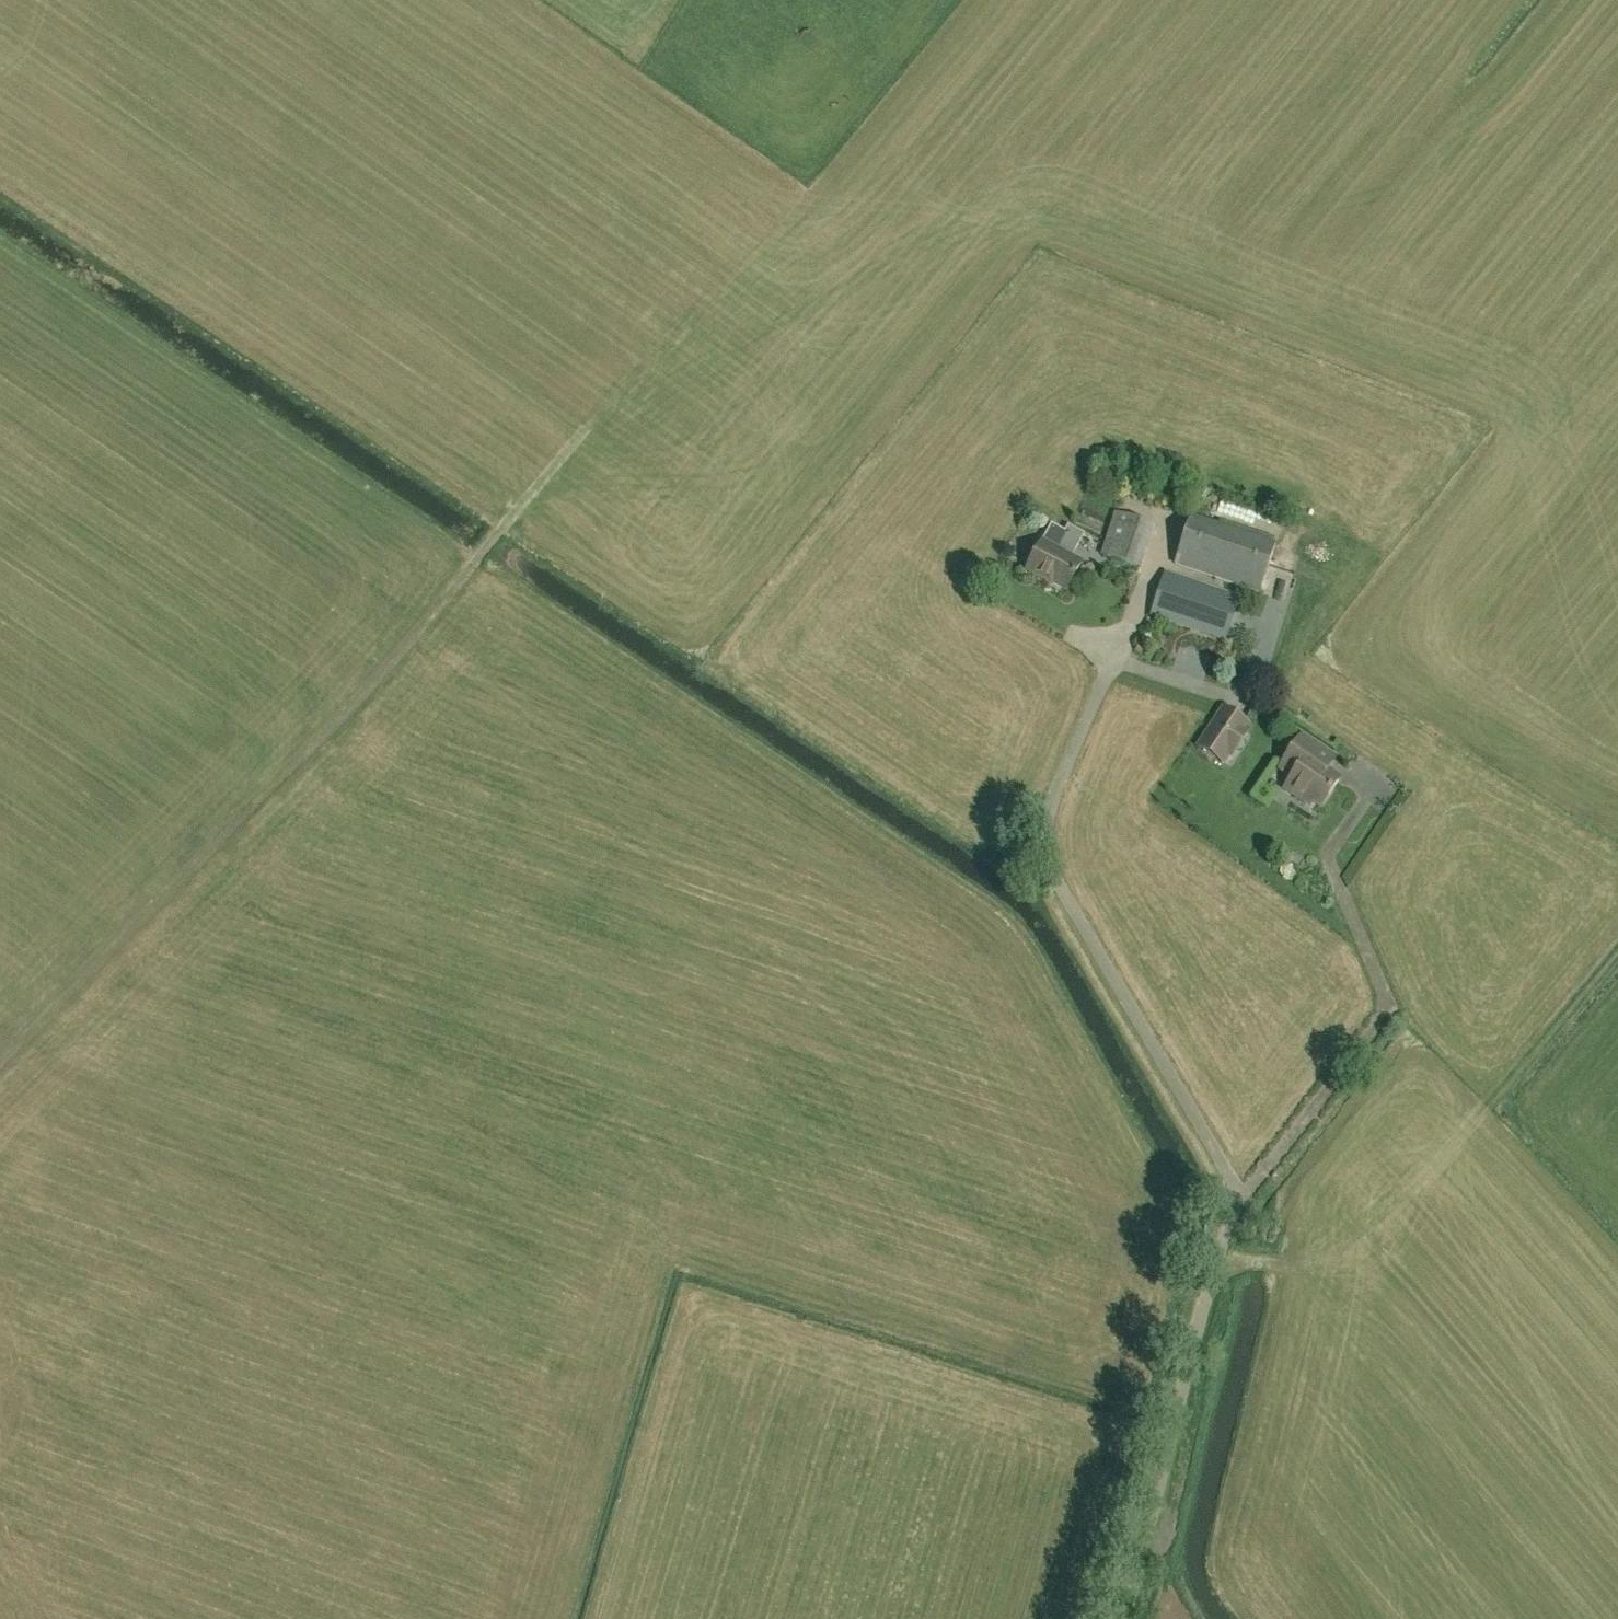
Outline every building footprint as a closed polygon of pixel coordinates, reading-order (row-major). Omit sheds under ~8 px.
[(1140,568),(1153,526),(1115,514),(1102,556),(1140,568)] [(1259,593),(1275,547),(1190,519),(1175,565),(1259,593)] [(1028,572),(1066,591),(1080,563),(1071,559),(1084,535),(1069,527),(1055,551),(1041,544),(1028,572)] [(1225,640),(1240,598),(1166,574),(1152,616),(1225,640)] [(1222,707),(1195,747),(1224,765),(1250,725),(1222,707)] [(1314,800),(1322,806),(1339,779),(1326,771),(1334,758),(1300,737),(1280,769),(1293,777),(1286,789),(1311,804),(1314,800)]
